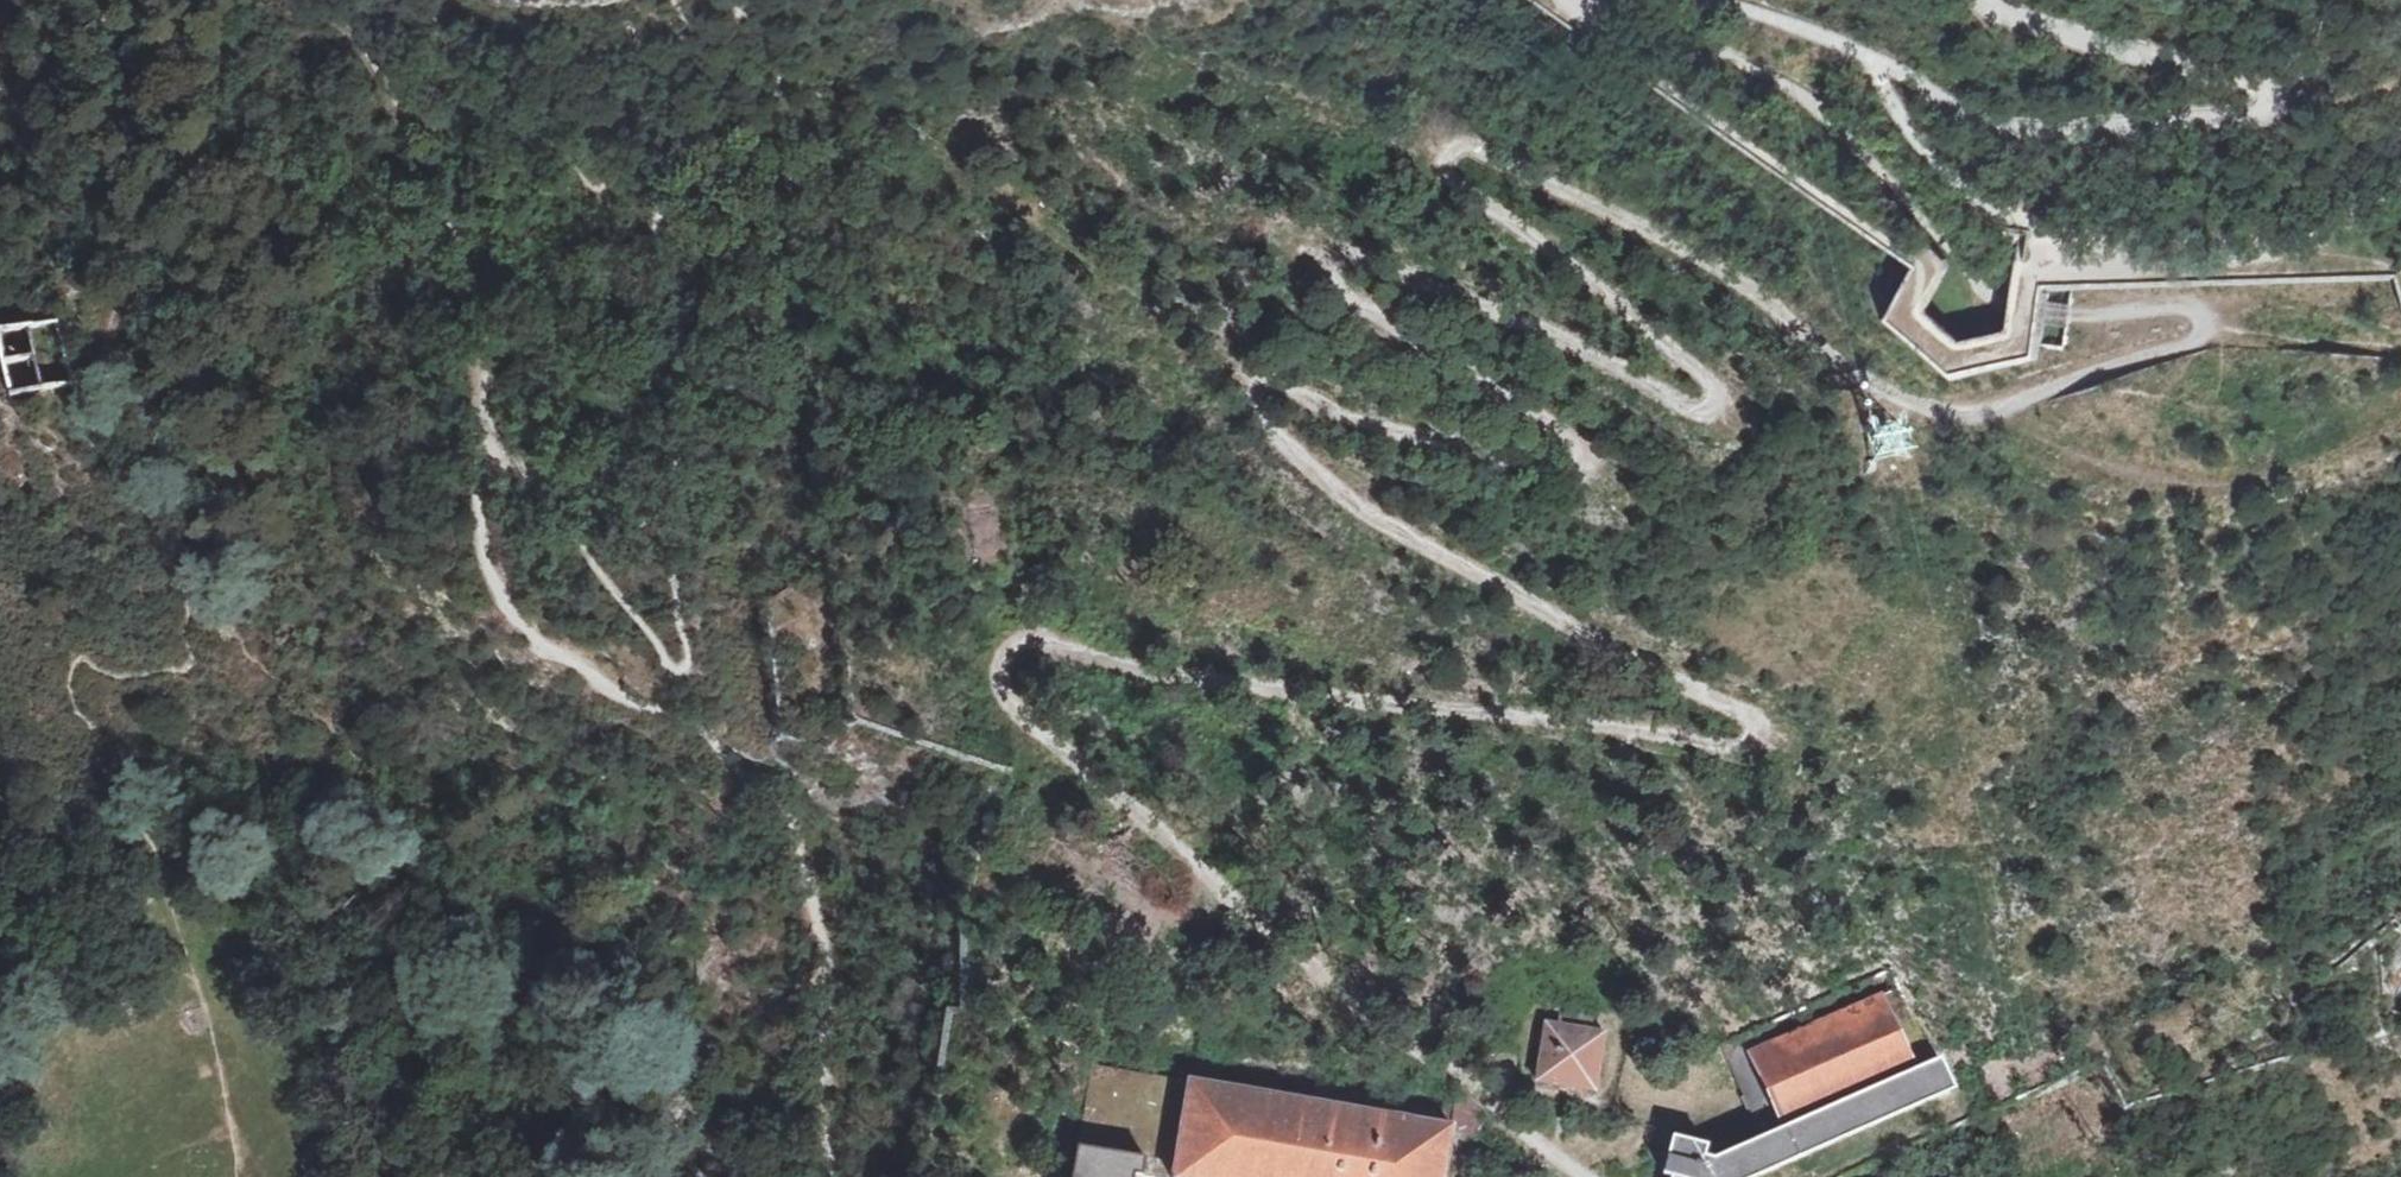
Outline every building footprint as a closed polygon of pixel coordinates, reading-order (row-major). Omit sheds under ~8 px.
[(0,342),(0,406),(39,396),(26,335),(0,342)] [(1007,447),(916,459),(936,596),(1027,582),(1007,447)] [(1765,1138),(1714,1160),(1704,1157),(1707,1146),(1674,1137),(1667,1161),(1664,1174),(1673,1176),(1758,1176),(1954,1090),(1941,1059),(1935,1062),(1894,967),(1723,1044),(1745,1094),(1765,1138)] [(1606,1032),(1547,1022),(1540,1066),(1537,1081),(1596,1091),(1606,1032)] [(1453,1125),(1452,1125),(1456,1105),(1314,1081),(1310,1101),(1187,1080),(1093,1064),(1079,1147),(1074,1176),(1135,1176),(1135,1175),(1143,1176),(1148,1176),(1444,1176),(1453,1125)]
